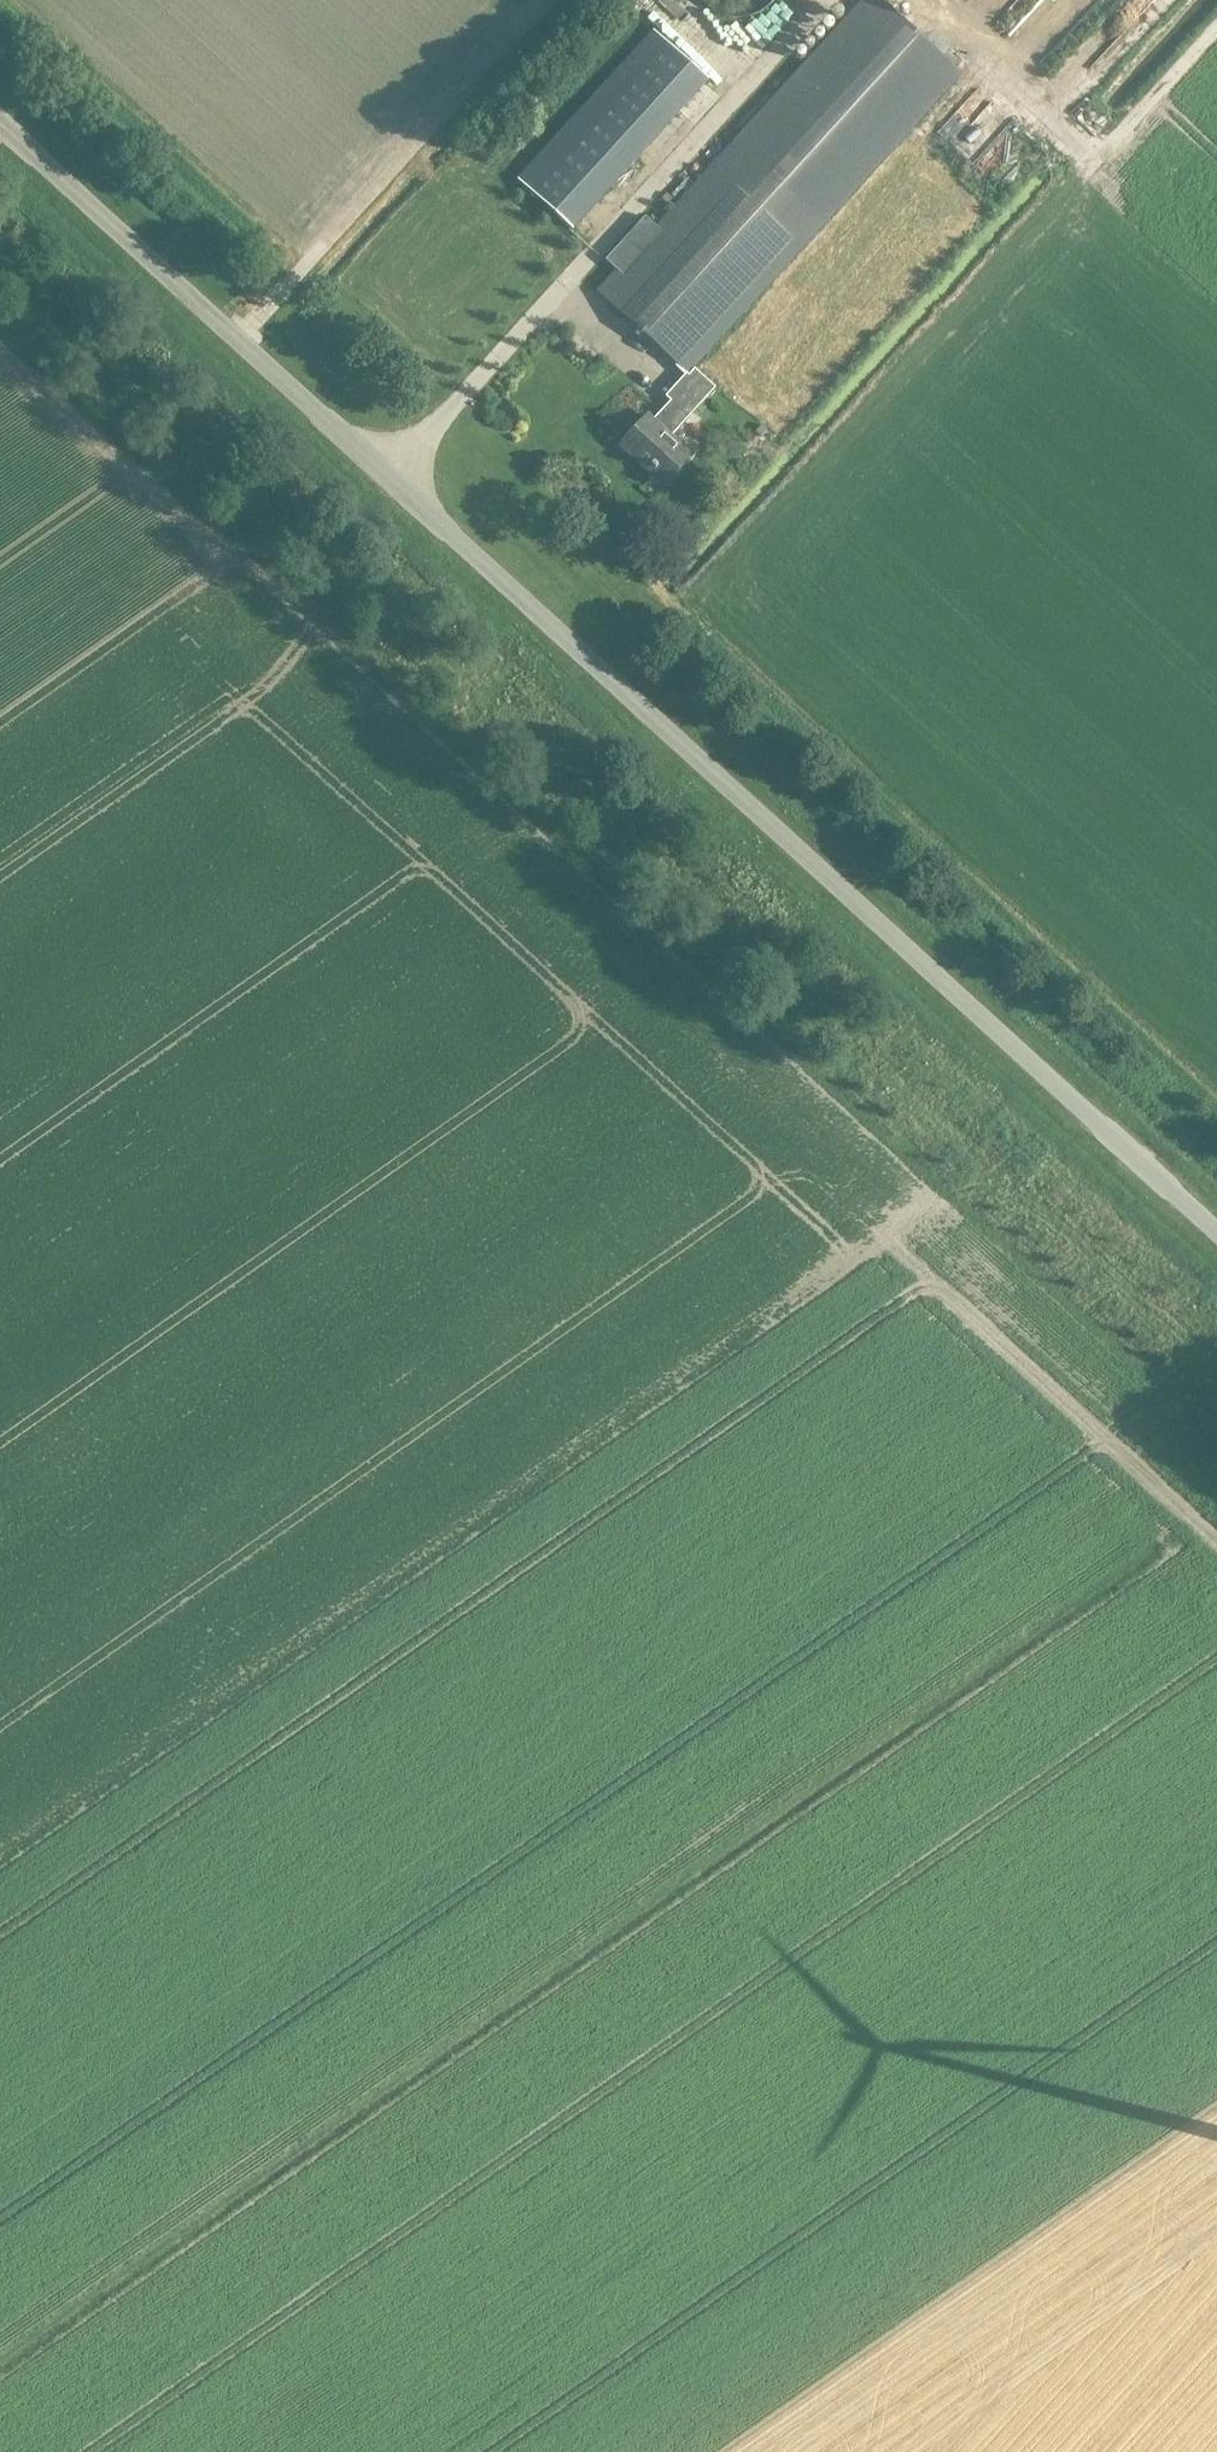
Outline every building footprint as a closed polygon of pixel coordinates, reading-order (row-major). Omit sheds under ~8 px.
[(693,368),(961,74),(880,0),(863,0),(656,227),(645,217),(606,261),(616,270),(597,292),(686,373),(687,374),(693,368)] [(573,229),(677,115),(708,81),(654,32),(519,180),(573,229)] [(687,374),(686,373),(665,397),(670,401),(652,421),(647,416),(620,446),(635,460),(638,456),(667,483),(691,457),(670,437),(715,388),(693,368),(687,374)]
